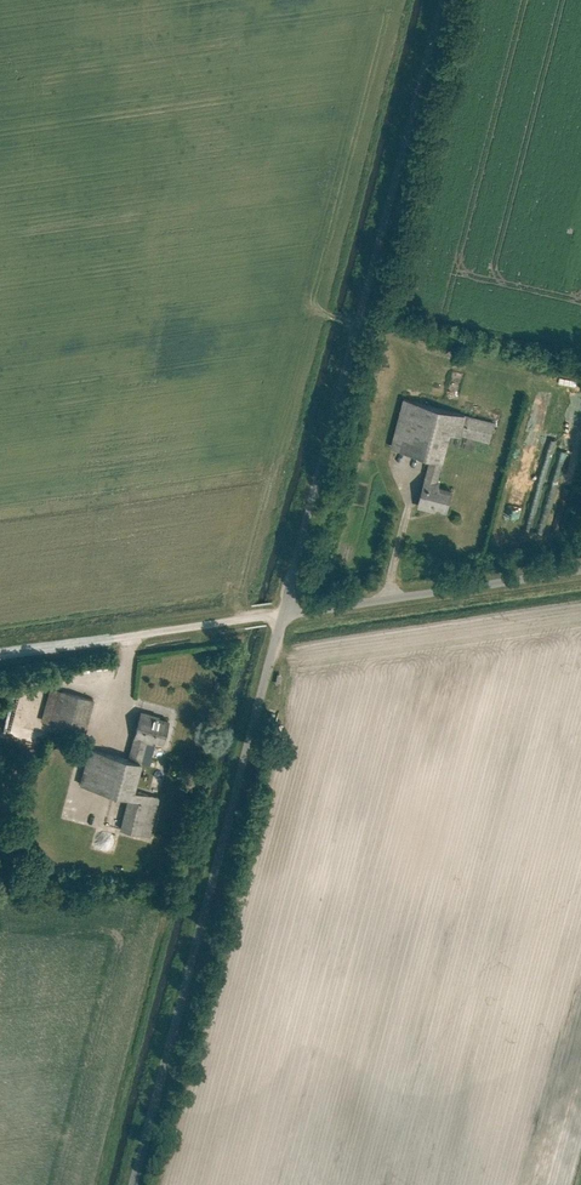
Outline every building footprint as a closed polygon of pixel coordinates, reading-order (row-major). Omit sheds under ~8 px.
[(497,423),(400,399),(389,442),(424,451),(413,499),(453,509),(460,482),(445,478),(454,442),(490,451),(497,423)] [(88,722),(95,691),(48,681),(42,712),(88,722)] [(171,715),(134,708),(127,747),(89,740),(82,779),(103,782),(99,804),(122,808),(118,827),(148,833),(158,783),(133,779),(139,751),(149,753),(151,740),(166,743),(171,715)]
